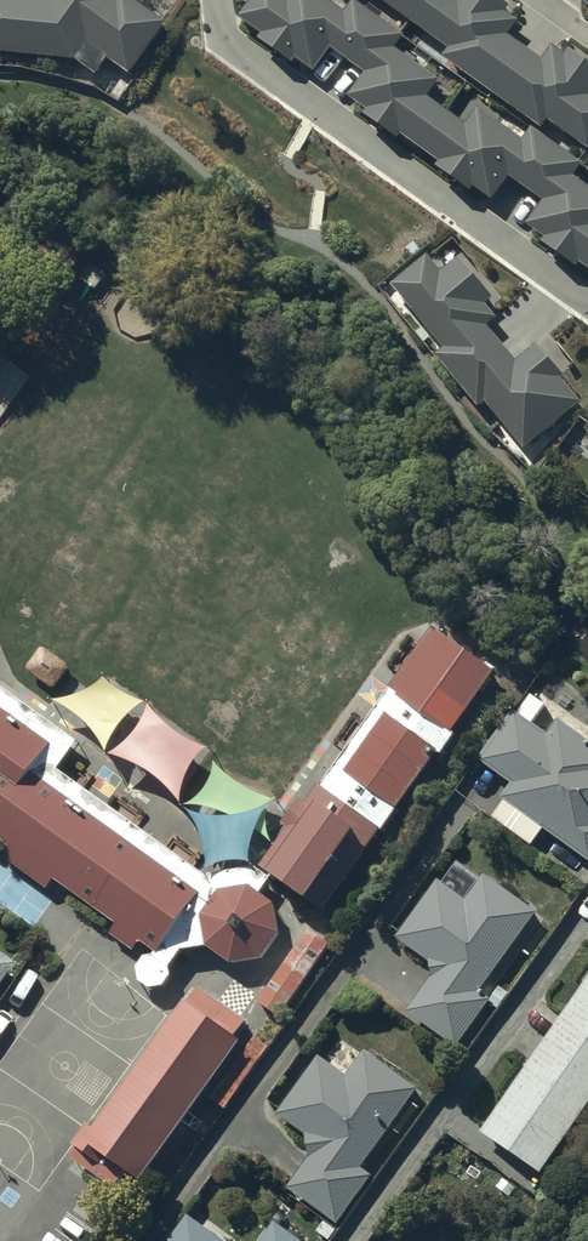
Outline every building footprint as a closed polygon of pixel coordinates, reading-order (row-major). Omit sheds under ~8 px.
[(108,0),(51,0),(47,6),(0,0),(0,61),(78,70),(96,82),(107,66),(128,81),(167,31),(124,0),(122,0),(118,6),(108,0)] [(258,47),(294,73),(297,68),(315,81),(333,57),(366,81),(348,105),(366,119),(362,124),(397,149),(402,143),(440,171),(435,177),(471,203),(477,195),(493,207),(510,184),(543,209),(527,231),(546,246),(542,251),(575,275),(579,271),(587,277),(587,196),(572,185),(582,172),(534,136),(525,148),(479,114),(466,132),(429,105),(440,89),(397,57),(405,47),(353,9),(345,21),(316,0),(291,0),(287,5),(281,0),(258,0),(239,25),(262,42),(258,47)] [(365,9),(370,1),(449,56),(443,65),(544,136),(548,129),(587,156),(587,71),(569,58),(566,63),(554,54),(545,68),(509,43),(519,28),(506,19),(510,14),(489,0),(464,0),(460,6),(452,0),(353,0),(365,9)] [(579,6),(587,12),(587,0),(582,0),(579,6)] [(429,264),(392,294),(444,357),(437,363),(480,414),(486,409),(524,456),(581,410),(561,385),(564,383),(538,352),(516,370),(487,334),(496,327),(485,313),(493,306),(460,266),(442,280),(429,264)] [(495,679),(432,635),(393,692),(454,738),(495,679)] [(0,714),(0,846),(11,854),(5,862),(48,892),(54,884),(117,930),(111,937),(135,954),(143,944),(158,955),(197,901),(30,781),(52,751),(0,714)] [(550,744),(513,717),(485,756),(477,767),(511,791),(500,806),(587,869),(587,751),(559,730),(550,744)] [(435,758),(386,724),(346,780),(395,815),(435,758)] [(381,836),(321,792),(263,872),(322,916),(381,836)] [(428,971),(432,983),(406,1018),(455,1055),(490,1009),(479,1000),(538,921),(484,880),(464,907),(441,890),(397,947),(428,971)] [(274,915),(250,897),(222,902),(206,924),(209,951),(233,969),(262,964),(278,942),(274,915)] [(330,947),(310,934),(259,1009),(280,1022),(330,947)] [(249,1026),(201,991),(74,1162),(114,1191),(126,1182),(141,1188),(242,1051),(235,1045),(249,1026)] [(483,1141),(541,1182),(587,1116),(587,992),(483,1141)] [(306,1141),(309,1165),(288,1195),(339,1231),(372,1183),(361,1176),(417,1096),(364,1059),(347,1083),(318,1063),(277,1121),(306,1141)] [(175,1240),(209,1240),(186,1225),(175,1240)] [(274,1229),(265,1240),(292,1240),(274,1229)]
